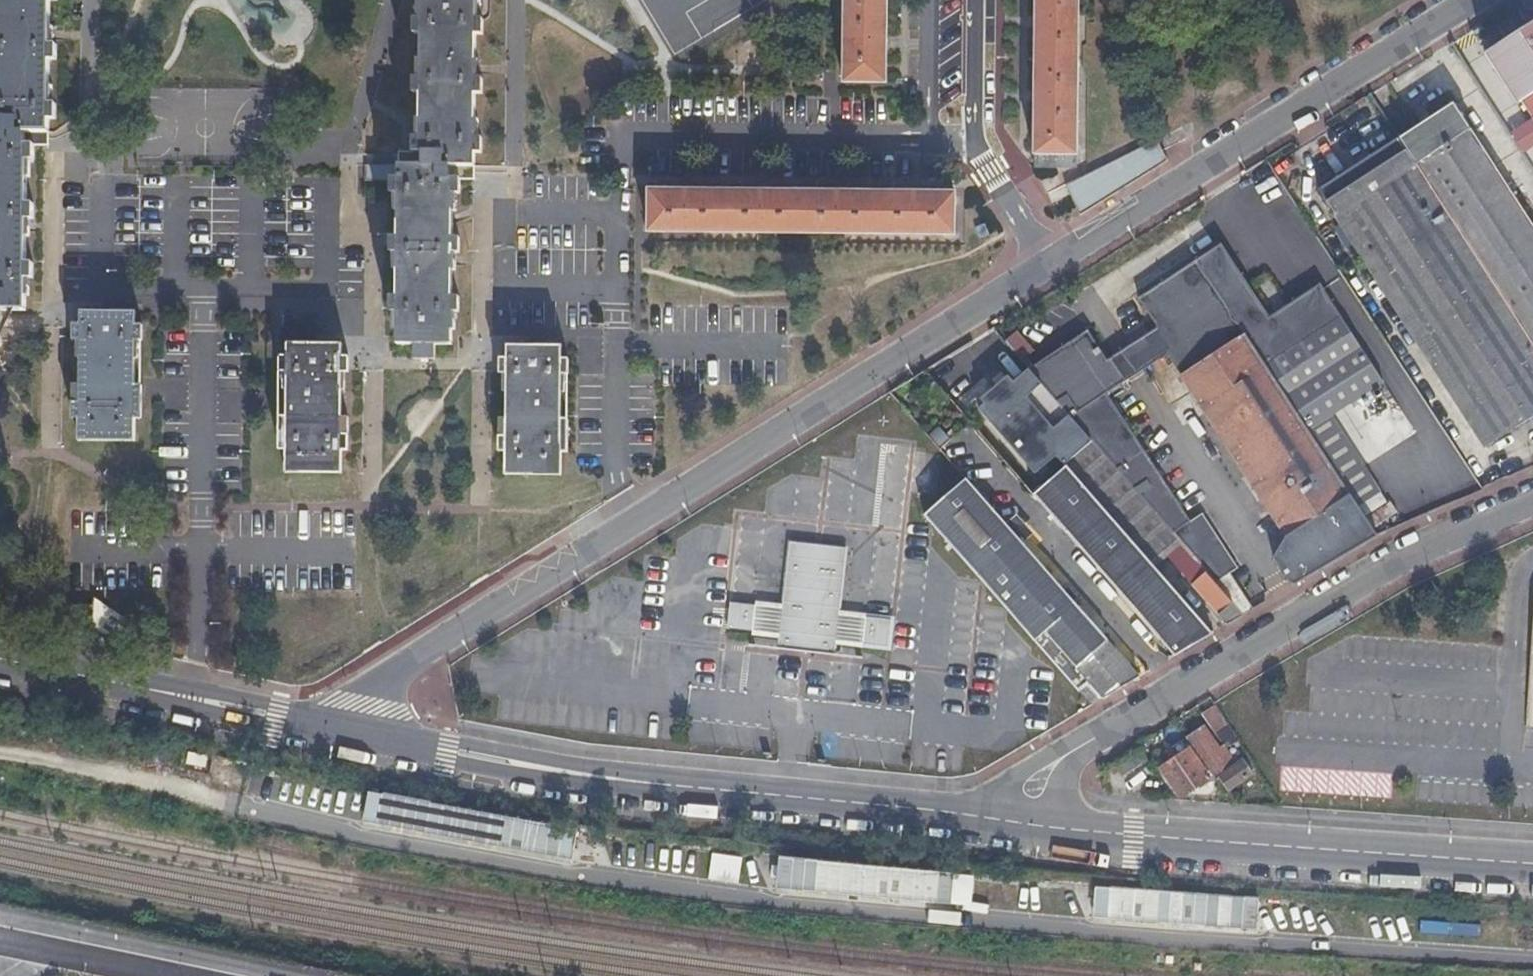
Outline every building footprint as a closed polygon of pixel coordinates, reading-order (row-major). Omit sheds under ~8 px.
[(25,310),(25,279),(32,279),(33,264),(25,264),(26,220),(33,220),(33,205),(26,205),(27,161),(34,161),(33,146),(23,146),(24,134),(48,134),(48,121),(55,121),(55,106),(48,106),(48,62),(56,62),(56,47),(48,47),(49,3),(56,3),(56,0),(0,0),(0,310),(25,310)] [(413,360),(434,360),(434,346),(451,346),(452,314),(459,313),(459,298),(452,298),(452,254),(460,254),(460,239),(453,239),(453,196),(460,196),(461,181),(451,181),(451,169),(474,169),(474,154),(482,154),(482,139),(475,139),(475,95),(482,95),(482,80),(475,80),(475,36),(482,36),(483,21),(475,21),(475,0),(422,0),(421,18),(414,18),(414,33),(421,33),(420,77),(413,77),(413,92),(420,92),(419,136),(412,136),(412,151),(421,151),(421,163),(363,163),(363,182),(390,182),(390,195),(398,195),(397,239),(390,239),(390,254),(397,254),(397,298),(389,298),(389,313),(397,313),(396,346),(413,346),(413,360)] [(845,83),(885,83),(886,50),(889,50),(889,37),(886,37),(886,0),(846,0),(845,83)] [(1035,165),(1076,165),(1077,155),(1078,0),(1036,0),(1036,14),(1034,15),(1034,27),(1036,27),(1036,91),(1033,91),(1033,104),(1035,105),(1035,154),(1035,165)] [(1532,115),(1532,18),(1486,49),(1517,99),(1521,96),(1532,115)] [(1398,137),(1532,347),(1532,226),(1453,102),(1398,137)] [(1509,134),(1518,149),(1532,139),(1532,118),(1509,134)] [(1398,137),(1318,188),(1482,447),(1532,414),(1532,347),(1398,137)] [(1155,138),(1063,184),(1075,215),(1163,160),(1155,138)] [(648,191),(649,232),(953,236),(954,194),(921,194),(921,191),(910,191),(910,193),(845,193),(845,189),(834,189),(834,192),(769,192),(769,189),(757,188),(757,192),(693,191),(693,188),(681,188),(682,191),(648,191)] [(1298,387),(1317,374),(1298,346),(1275,311),(1267,316),(1218,245),(1197,259),(1295,408),(1306,400),(1298,387)] [(1286,580),(1295,583),(1378,534),(1353,496),(1295,408),(1197,259),(1194,255),(1133,295),(1153,325),(1105,357),(1085,327),(1026,366),(1028,368),(1040,382),(1091,440),(1182,545),(1194,559),(1214,582),(1220,575),(1103,391),(1162,351),(1283,531),(1270,555),(1286,580)] [(1298,346),(1317,374),(1359,346),(1318,283),(1275,311),(1298,346)] [(78,418),(78,441),(135,441),(135,419),(142,419),(143,385),(135,386),(135,341),(142,341),(142,325),(135,325),(135,313),(79,312),(79,325),(72,325),(72,341),(79,340),(79,385),(71,385),(72,418),(78,418)] [(285,450),(285,473),(340,473),(341,450),(347,450),(349,416),(341,417),(342,372),(349,372),(349,356),(342,356),(342,343),(287,342),(286,356),(279,356),(279,371),(286,371),(285,416),(278,416),(278,449),(285,450)] [(504,450),(504,473),(559,473),(559,450),(565,450),(567,416),(560,416),(560,371),(568,372),(568,356),(560,356),(561,343),(505,342),(505,356),(498,356),(497,371),(505,371),(504,416),(497,416),(498,450),(504,450)] [(1040,382),(1028,368),(1002,391),(1056,453),(1065,464),(1091,440),(1040,382)] [(1056,453),(1002,391),(1000,388),(978,407),(1034,472),(1056,453)] [(1364,488),(1306,400),(1295,408),(1353,496),(1364,488)] [(1182,545),(1091,440),(1065,464),(1064,465),(1155,567),(1167,555),(1217,613),(1231,601),(1214,582),(1194,559),(1182,545)] [(1175,655),(1212,633),(1155,567),(1064,465),(1033,493),(1175,655)] [(1100,697),(1102,699),(1140,676),(965,478),(924,515),(1078,691),(1079,690),(1092,704),(1100,697)] [(782,608),(730,602),(727,628),(779,634),(778,648),(834,654),(835,640),(887,646),(890,620),(838,614),(846,548),(790,542),(782,608)] [(57,605),(56,630),(107,640),(109,641),(133,646),(133,645),(136,628),(93,598),(92,605),(57,605)] [(1233,741),(1211,707),(1201,713),(1223,747),(1233,741)] [(1215,750),(1200,727),(1188,735),(1225,791),(1250,775),(1241,761),(1233,767),(1219,746),(1215,750)] [(1187,748),(1158,768),(1177,798),(1207,778),(1187,748)] [(524,851),(530,817),(362,786),(356,820),(524,851)]
